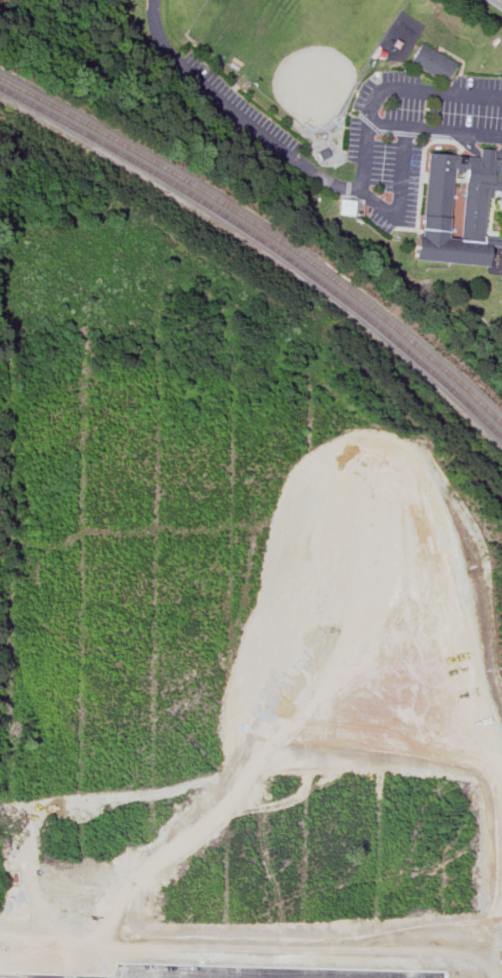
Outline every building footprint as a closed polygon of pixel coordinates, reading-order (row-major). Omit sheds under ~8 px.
[(409,62),(444,83),(455,65),(421,44),(409,62)] [(491,266),(492,247),(501,247),(501,175),(498,175),(499,161),(493,160),(493,150),(479,149),(478,157),(428,154),(420,261),(491,266)]
